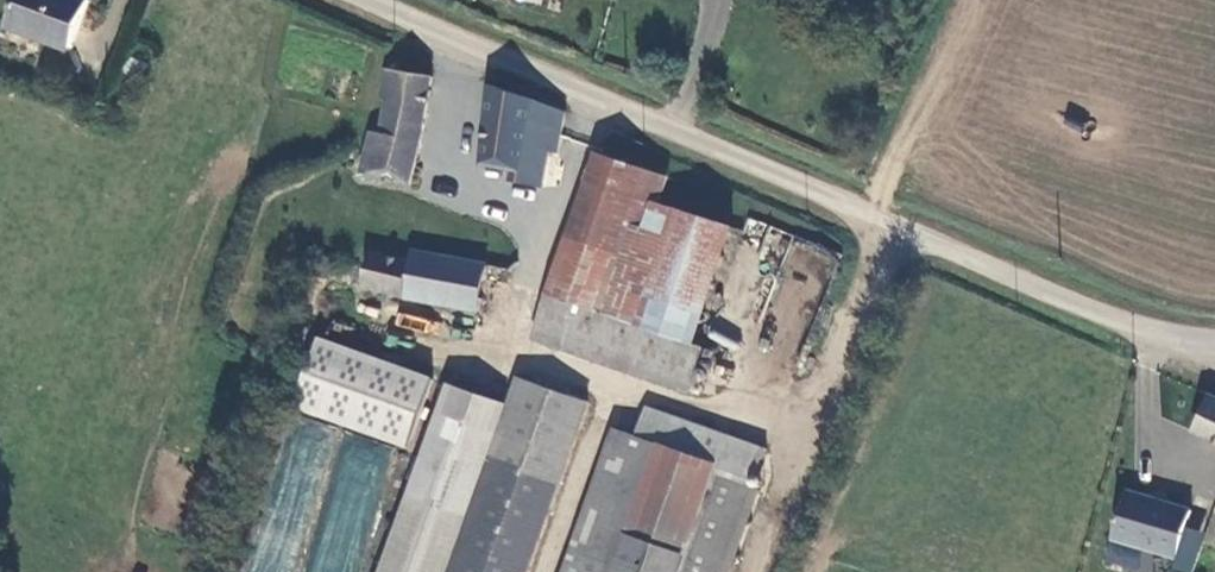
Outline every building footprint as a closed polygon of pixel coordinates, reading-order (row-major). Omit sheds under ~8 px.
[(90,0),(18,0),(9,27),(73,49),(90,0)] [(418,185),(435,78),(389,70),(382,107),(391,108),(387,136),(373,134),(367,176),(418,185)] [(563,144),(568,101),(493,87),(485,161),(519,164),(518,177),(540,179),(544,142),(563,144)] [(705,338),(696,335),(735,219),(656,195),(664,169),(595,146),(534,335),(690,386),(705,338)] [(486,306),(491,275),(498,224),(469,219),(470,210),(440,206),(433,250),(420,248),(418,261),(371,254),(367,280),(443,292),(441,299),(486,306)] [(347,269),(340,268),(338,284),(343,286),(347,269)] [(287,407),(403,448),(429,376),(313,335),(287,407)] [(509,405),(490,462),(461,452),(480,395),(450,385),(388,571),(532,571),(591,401),(520,376),(509,405)] [(1214,440),(1214,394),(1197,432),(1214,440)] [(480,395),(461,452),(490,462),(509,405),(480,395)] [(620,427),(572,571),(683,571),(719,461),(756,473),(766,442),(651,404),(641,434),(620,427)] [(268,501),(316,513),(338,430),(290,418),(268,501)] [(1197,513),(1136,496),(1122,544),(1183,562),(1197,513)]
